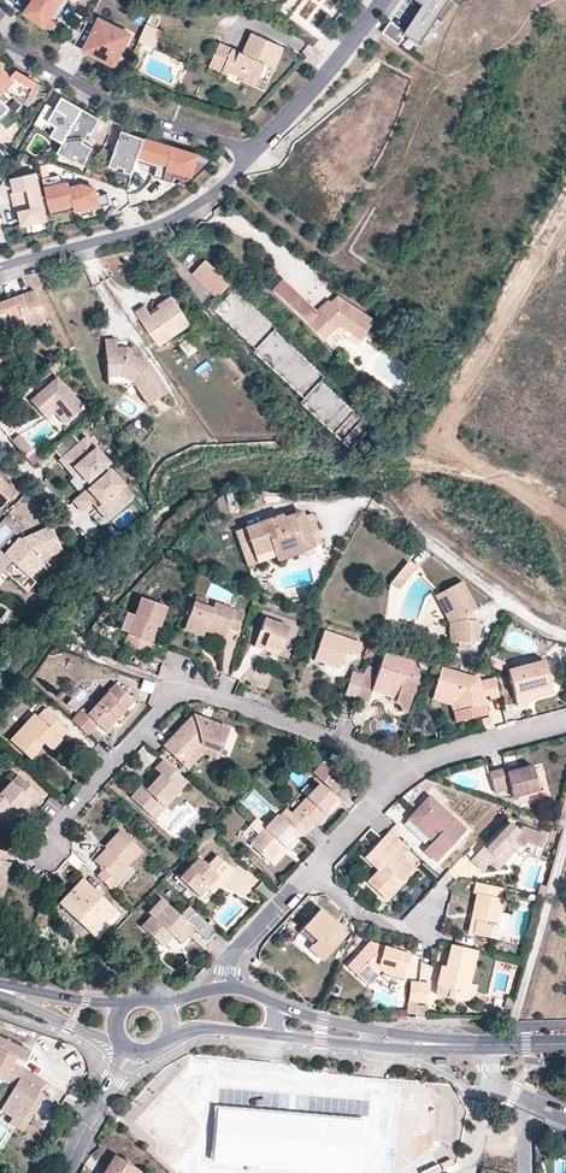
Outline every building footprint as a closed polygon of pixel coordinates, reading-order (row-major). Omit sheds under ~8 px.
[(72,3),(68,0),(39,0),(28,15),(47,29),(54,19),(58,22),(72,3)] [(335,0),(296,0),(290,8),(317,26),(335,0)] [(426,6),(407,35),(423,46),(453,1),(452,0),(417,0),(426,6)] [(128,47),(114,40),(112,33),(115,27),(103,21),(93,38),(90,43),(94,45),(90,53),(117,68),(128,47)] [(152,45),(160,27),(150,23),(142,40),(152,45)] [(407,34),(394,25),(386,36),(402,48),(407,41),(403,38),(407,34)] [(128,47),(133,37),(115,27),(112,33),(114,40),(128,47)] [(285,48),(254,34),(245,54),(222,43),(211,67),(236,78),(237,75),(242,77),(242,80),(255,85),(258,78),(261,79),(268,65),(276,69),(285,48)] [(0,62),(0,98),(1,99),(8,93),(14,99),(16,97),(29,104),(39,85),(19,73),(14,79),(5,69),(6,66),(0,62)] [(29,104),(33,106),(44,88),(39,85),(29,104)] [(10,108),(1,99),(0,98),(0,118),(10,108)] [(66,145),(85,111),(65,99),(58,111),(49,106),(37,126),(47,132),(49,128),(57,132),(54,138),(66,145)] [(94,136),(103,121),(85,111),(66,145),(64,149),(80,158),(78,163),(86,168),(91,160),(90,160),(95,150),(85,144),(91,134),(94,136)] [(141,158),(147,141),(125,133),(112,169),(120,172),(121,169),(128,171),(127,174),(135,177),(139,164),(141,158)] [(201,158),(147,141),(141,158),(161,164),(159,170),(156,179),(175,185),(179,174),(194,178),(201,158)] [(80,158),(64,149),(60,155),(77,164),(78,163),(80,158)] [(159,170),(161,164),(141,158),(139,164),(159,170)] [(43,198),(38,175),(14,181),(17,195),(14,195),(16,205),(43,198)] [(63,186),(61,176),(45,180),(52,211),(76,205),(77,211),(78,212),(83,211),(95,208),(100,206),(100,208),(112,205),(110,194),(99,197),(97,190),(84,185),(72,188),(71,184),(63,186)] [(49,221),(43,198),(16,205),(19,214),(22,213),(26,227),(49,221)] [(54,217),(77,211),(76,205),(52,211),(54,217)] [(97,213),(95,208),(83,211),(84,217),(97,213)] [(232,284),(206,261),(193,274),(219,298),(232,284)] [(291,286),(284,279),(275,289),(282,296),(291,286)] [(305,299),(291,286),(282,296),(296,309),(305,299)] [(33,290),(0,303),(0,326),(1,329),(11,325),(12,330),(24,326),(25,330),(46,322),(33,290)] [(191,324),(172,297),(163,303),(165,306),(161,309),(151,315),(145,306),(136,313),(158,344),(167,338),(165,335),(179,326),(182,331),(191,324)] [(250,339),(261,344),(273,316),(228,297),(220,316),(254,331),(250,339)] [(321,314),(305,299),(296,309),(300,313),(304,317),(309,321),(312,325),(326,340),(341,325),(364,341),(376,321),(363,312),(339,297),(321,314)] [(182,331),(179,326),(165,335),(167,338),(158,344),(160,347),(169,341),(169,340),(182,331)] [(376,427),(274,332),(255,353),(306,399),(302,404),(353,451),(376,427)] [(144,362),(130,355),(117,356),(117,349),(116,339),(105,340),(108,378),(121,377),(122,374),(134,381),(133,383),(149,406),(169,393),(149,365),(147,366),(144,362)] [(60,359),(50,368),(56,375),(66,366),(60,359)] [(30,401),(44,417),(56,407),(69,422),(85,408),(58,377),(30,401)] [(65,425),(69,422),(56,407),(44,417),(47,421),(56,414),(65,425)] [(109,463),(87,438),(81,444),(74,435),(55,450),(63,460),(61,461),(75,476),(79,473),(87,482),(89,481),(93,486),(75,502),(83,511),(92,503),(107,519),(133,496),(110,470),(109,470),(106,467),(109,463)] [(35,453),(20,437),(13,443),(27,460),(35,453)] [(27,460),(32,465),(34,467),(41,461),(35,453),(27,460)] [(7,500),(15,491),(0,478),(0,494),(7,500)] [(312,514),(285,524),(282,515),(236,532),(244,556),(253,553),(254,556),(272,549),(273,553),(292,547),(295,555),(306,551),(315,548),(322,545),(323,545),(312,514)] [(3,571),(11,562),(28,577),(43,560),(43,559),(61,550),(50,526),(21,539),(19,538),(5,554),(0,551),(0,575),(3,571)] [(292,547),(273,553),(275,558),(277,562),(295,555),(292,547)] [(317,553),(315,548),(306,551),(308,557),(317,553)] [(272,549),(254,556),(257,564),(275,558),(273,553),(272,549)] [(248,567),(257,564),(254,556),(253,553),(244,556),(248,567)] [(27,592),(49,566),(43,560),(28,577),(11,562),(3,571),(27,592)] [(409,563),(399,576),(407,582),(417,570),(409,563)] [(399,591),(407,582),(399,576),(392,584),(399,591)] [(463,582),(440,595),(454,621),(456,644),(480,643),(479,633),(479,621),(476,622),(469,622),(467,616),(473,613),(478,610),(463,582)] [(450,644),(456,644),(454,621),(440,595),(436,597),(449,623),(450,644)] [(168,608),(142,598),(125,644),(150,654),(154,644),(151,643),(144,641),(151,624),(158,626),(160,627),(168,608)] [(195,602),(186,625),(206,632),(207,627),(226,633),(228,629),(238,633),(245,614),(216,603),(214,609),(195,602)] [(476,622),(473,613),(467,616),(469,622),(476,622)] [(255,647),(264,651),(265,647),(281,653),(290,628),(266,618),(255,647)] [(151,643),(158,626),(151,624),(144,641),(151,643)] [(204,638),(206,632),(186,625),(184,631),(204,638)] [(224,639),(226,633),(207,627),(206,632),(224,639)] [(316,663),(325,666),(327,661),(343,667),(347,655),(359,659),(363,648),(326,635),(316,663)] [(280,656),(281,653),(265,647),(264,651),(280,656)] [(369,703),(373,691),(397,699),(396,703),(403,710),(402,713),(408,715),(420,677),(415,663),(386,654),(377,680),(364,676),(357,698),(369,703)] [(341,672),(343,667),(327,661),(325,666),(341,672)] [(530,705),(529,701),(527,694),(552,687),(546,662),(509,671),(519,708),(530,705)] [(501,698),(496,679),(481,683),(480,678),(442,669),(434,694),(445,697),(457,701),(460,712),(487,706),(485,697),(484,692),(490,691),(491,696),(492,700),(501,698)] [(364,675),(354,672),(346,695),(357,698),(364,676),(364,675)] [(142,679),(139,689),(150,692),(153,682),(142,679)] [(73,722),(89,736),(99,725),(107,732),(136,701),(117,684),(88,715),(84,710),(73,722)] [(555,695),(552,687),(527,694),(529,701),(555,695)] [(445,697),(434,694),(432,700),(443,703),(445,697)] [(82,706),(74,699),(69,704),(77,711),(82,706)] [(503,709),(480,714),(482,727),(505,723),(503,709)] [(68,731),(44,710),(37,718),(34,715),(9,742),(31,762),(40,752),(35,747),(40,741),(46,746),(52,753),(63,741),(61,739),(68,731)] [(193,716),(164,747),(183,765),(202,747),(221,753),(231,730),(207,721),(202,726),(193,716)] [(194,716),(193,716),(202,726),(207,721),(194,716)] [(40,752),(46,746),(40,741),(35,747),(40,752)] [(202,747),(183,765),(189,770),(204,755),(218,760),(221,753),(202,747)] [(155,770),(157,771),(162,775),(148,791),(143,786),(132,798),(151,816),(161,804),(166,808),(188,783),(164,760),(155,770)] [(343,782),(322,763),(312,773),(334,793),(343,782)] [(534,767),(520,771),(509,774),(507,769),(491,773),(497,794),(513,789),(515,798),(541,791),(534,767)] [(157,771),(143,786),(148,791),(162,775),(157,771)] [(13,782),(0,795),(0,811),(8,819),(18,810),(21,806),(24,809),(32,801),(35,804),(42,797),(27,782),(20,790),(13,782)] [(308,798),(293,814),(309,829),(315,823),(318,825),(327,816),(324,813),(336,800),(320,785),(308,798)] [(431,798),(415,815),(439,837),(434,843),(425,852),(437,863),(466,830),(431,798)] [(167,809),(166,808),(161,804),(151,816),(156,821),(167,809)] [(309,829),(293,814),(290,811),(282,819),(280,817),(253,848),(269,863),(283,847),(287,850),(300,835),(302,837),(309,829)] [(410,820),(434,843),(439,837),(415,815),(410,820)] [(543,850),(548,837),(524,828),(520,832),(512,824),(487,850),(485,848),(472,862),(483,872),(492,863),(499,869),(516,852),(514,849),(518,845),(520,848),(523,850),(528,845),(543,850)] [(410,849),(391,831),(383,839),(371,852),(385,865),(380,869),(368,883),(386,900),(415,869),(402,857),(410,849)] [(106,870),(100,876),(113,889),(120,882),(116,879),(129,865),(143,850),(124,832),(108,849),(112,853),(100,865),(106,870)] [(96,860),(100,865),(112,853),(108,849),(107,848),(96,860)] [(0,851),(0,898),(4,899),(8,884),(2,882),(7,862),(10,853),(0,851)] [(385,865),(371,852),(366,857),(380,869),(385,865)] [(235,870),(219,856),(210,866),(201,858),(181,880),(199,897),(210,886),(219,876),(225,881),(235,870)] [(2,882),(8,884),(14,864),(7,862),(2,882)] [(133,868),(129,865),(116,879),(120,882),(133,868)] [(216,891),(225,881),(219,876),(210,886),(216,891)] [(89,882),(85,879),(78,887),(81,890),(89,882)] [(120,912),(89,882),(81,890),(78,887),(68,898),(72,901),(66,908),(97,937),(120,912)] [(503,888),(477,883),(475,894),(478,894),(473,913),(478,914),(474,934),(496,938),(505,899),(501,898),(503,888)] [(544,897),(547,886),(541,885),(538,895),(544,897)] [(61,905),(66,908),(72,901),(68,898),(61,905)] [(217,931),(191,907),(181,918),(164,901),(151,914),(155,916),(144,927),(159,941),(169,931),(175,937),(183,944),(195,930),(207,942),(217,931)] [(334,925),(321,913),(307,929),(319,941),(312,949),(323,959),(346,935),(338,929),(335,932),(331,928),(334,925)] [(478,914),(473,913),(469,932),(474,934),(478,914)] [(167,946),(175,937),(169,931),(159,941),(165,946),(166,947),(167,946)] [(371,944),(366,949),(384,954),(385,948),(371,944)] [(478,952),(452,946),(447,967),(443,987),(452,989),(450,999),(459,1001),(463,982),(470,984),(478,952)] [(412,956),(385,948),(384,954),(366,949),(349,967),(365,982),(380,966),(407,974),(412,956)] [(405,980),(407,974),(380,966),(365,982),(370,987),(382,973),(405,980)] [(443,987),(447,967),(441,966),(436,985),(443,987)] [(420,983),(411,982),(409,1001),(418,1002),(420,983)] [(463,982),(459,1001),(466,1002),(470,984),(463,982)] [(429,984),(420,983),(418,1002),(427,1004),(429,984)] [(505,1007),(512,1009),(515,998),(508,996),(505,1007)] [(416,1017),(427,1017),(428,1006),(418,1005),(418,1002),(409,1001),(408,1014),(416,1014),(416,1017)] [(0,1110),(0,1112),(11,1118),(19,1123),(24,1116),(29,1119),(35,1109),(30,1106),(38,1093),(44,1083),(21,1069),(19,1072),(10,1068),(15,1059),(25,1064),(29,1053),(0,1039),(0,1081),(3,1082),(7,1075),(17,1081),(12,1090),(0,1110)] [(17,1081),(7,1075),(3,1082),(3,1084),(12,1090),(17,1081)] [(38,1093),(30,1106),(35,1109),(44,1096),(38,1093)] [(361,1122),(218,1109),(213,1160),(358,1172),(361,1122)] [(19,1123),(11,1118),(7,1125),(21,1133),(29,1119),(24,1116),(19,1123)] [(137,1169),(115,1155),(104,1172),(135,1172),(137,1169)] [(451,1158),(441,1163),(444,1169),(454,1164),(451,1158)] [(554,1172),(564,1172),(564,1161),(554,1161),(554,1172)] [(421,1172),(435,1172),(442,1170),(439,1164),(421,1172)]
